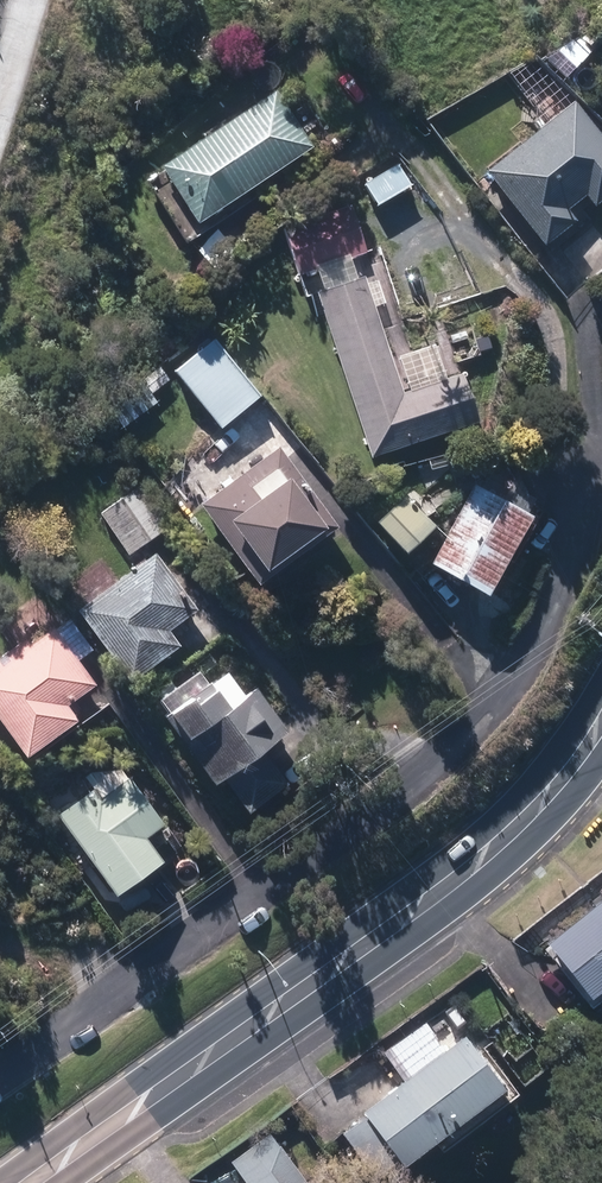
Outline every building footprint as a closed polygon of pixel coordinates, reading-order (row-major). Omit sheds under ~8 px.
[(579,33),(546,59),(563,80),(596,54),(579,33)] [(279,92),(164,166),(200,223),(315,149),(279,92)] [(582,173),(601,157),(601,155),(566,109),(489,171),(550,247),(582,222),(573,211),(597,192),(582,173)] [(283,230),(298,273),(367,249),(352,206),(283,230)] [(365,273),(318,289),(374,461),(484,425),(467,372),(404,393),(365,273)] [(214,338),(175,372),(226,430),(265,396),(214,338)] [(145,379),(107,406),(124,431),(162,404),(145,379)] [(281,445),(201,508),(264,587),(343,524),(281,445)] [(141,480),(98,511),(129,555),(172,524),(141,480)] [(492,595),(536,514),(475,481),(431,562),(479,588),(492,595)] [(403,497),(378,521),(407,551),(432,527),(403,497)] [(159,549),(79,607),(131,678),(211,621),(159,549)] [(492,595),(479,588),(446,626),(471,649),(507,609),(492,595)] [(56,617),(42,596),(0,626),(0,627),(14,647),(28,637),(56,617)] [(73,612),(32,642),(28,637),(14,647),(0,657),(0,714),(30,755),(82,718),(70,703),(97,683),(80,659),(98,647),(73,612)] [(248,812),(314,766),(259,687),(248,695),(230,668),(209,683),(194,660),(151,690),(216,782),(224,777),(248,812)] [(109,777),(59,815),(118,892),(168,854),(109,777)] [(546,941),(587,994),(601,983),(601,899),(546,941)] [(505,1086),(467,1035),(452,1047),(431,1018),(384,1053),(405,1080),(365,1110),(404,1161),(505,1086)] [(308,1180),(272,1130),(231,1159),(246,1178),(239,1182),(303,1182),(308,1180)]
